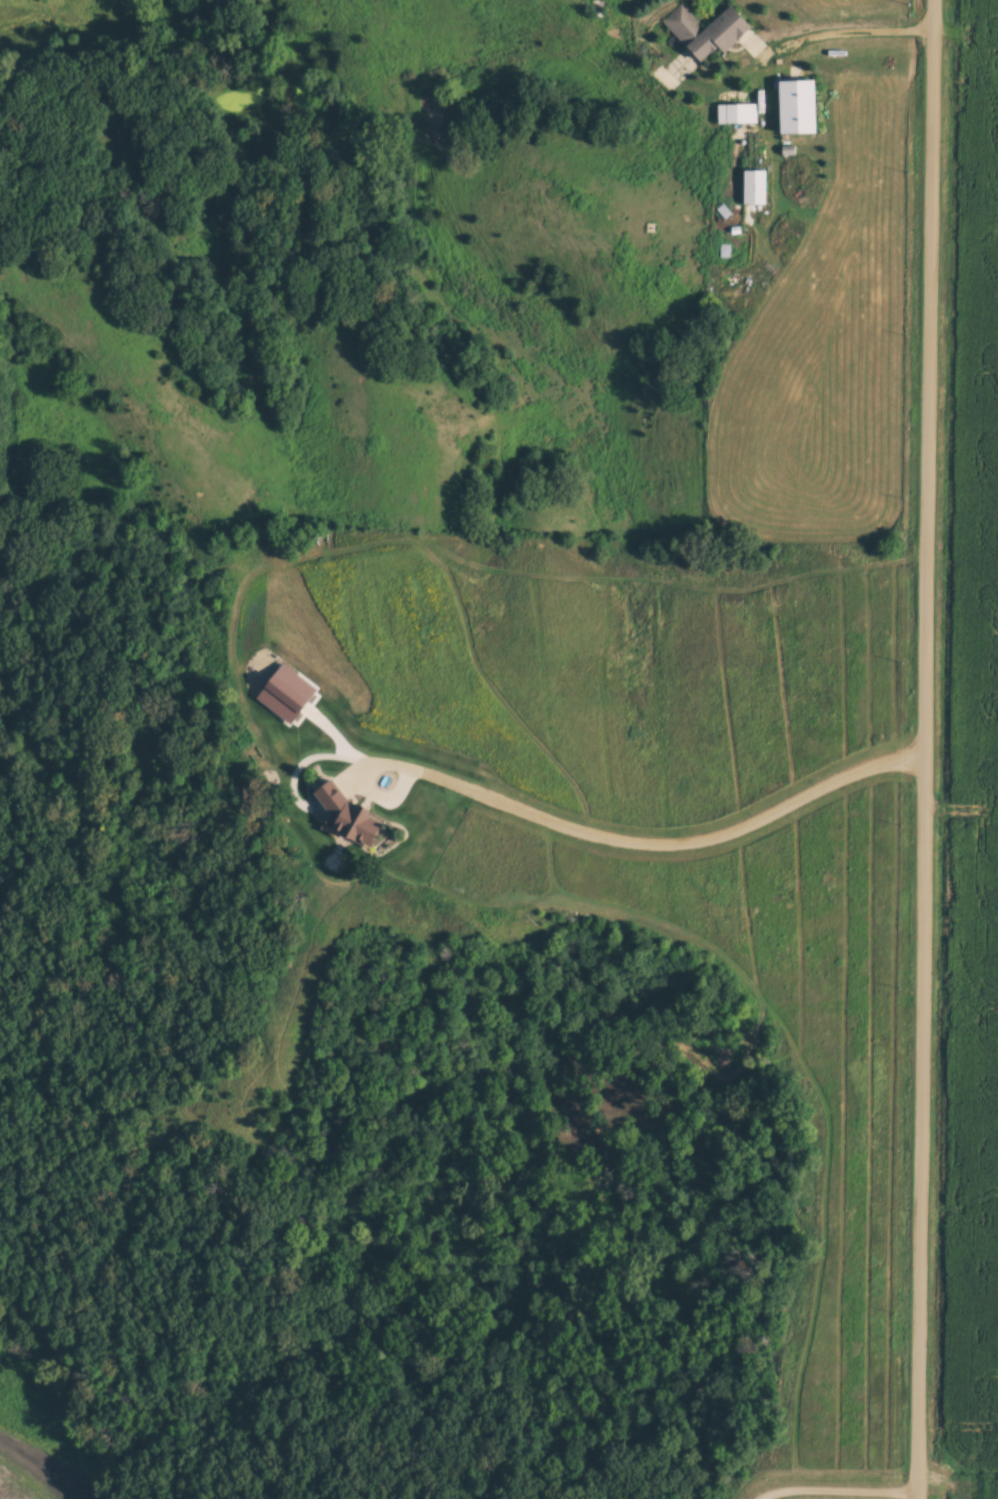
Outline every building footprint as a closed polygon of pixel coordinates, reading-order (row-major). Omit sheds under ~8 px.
[(706,31),(691,15),(684,21),(687,24),(677,34),(704,63),(722,46),(728,52),(755,27),(734,4),(706,31)] [(819,133),(819,80),(782,80),(782,133),(819,133)] [(757,104),(719,104),(719,123),(757,123),(757,104)] [(745,170),(745,204),(768,204),(768,170),(745,170)] [(321,802),(337,809),(329,828),(377,846),(387,822),(374,817),(377,808),(326,788),(321,802)]
